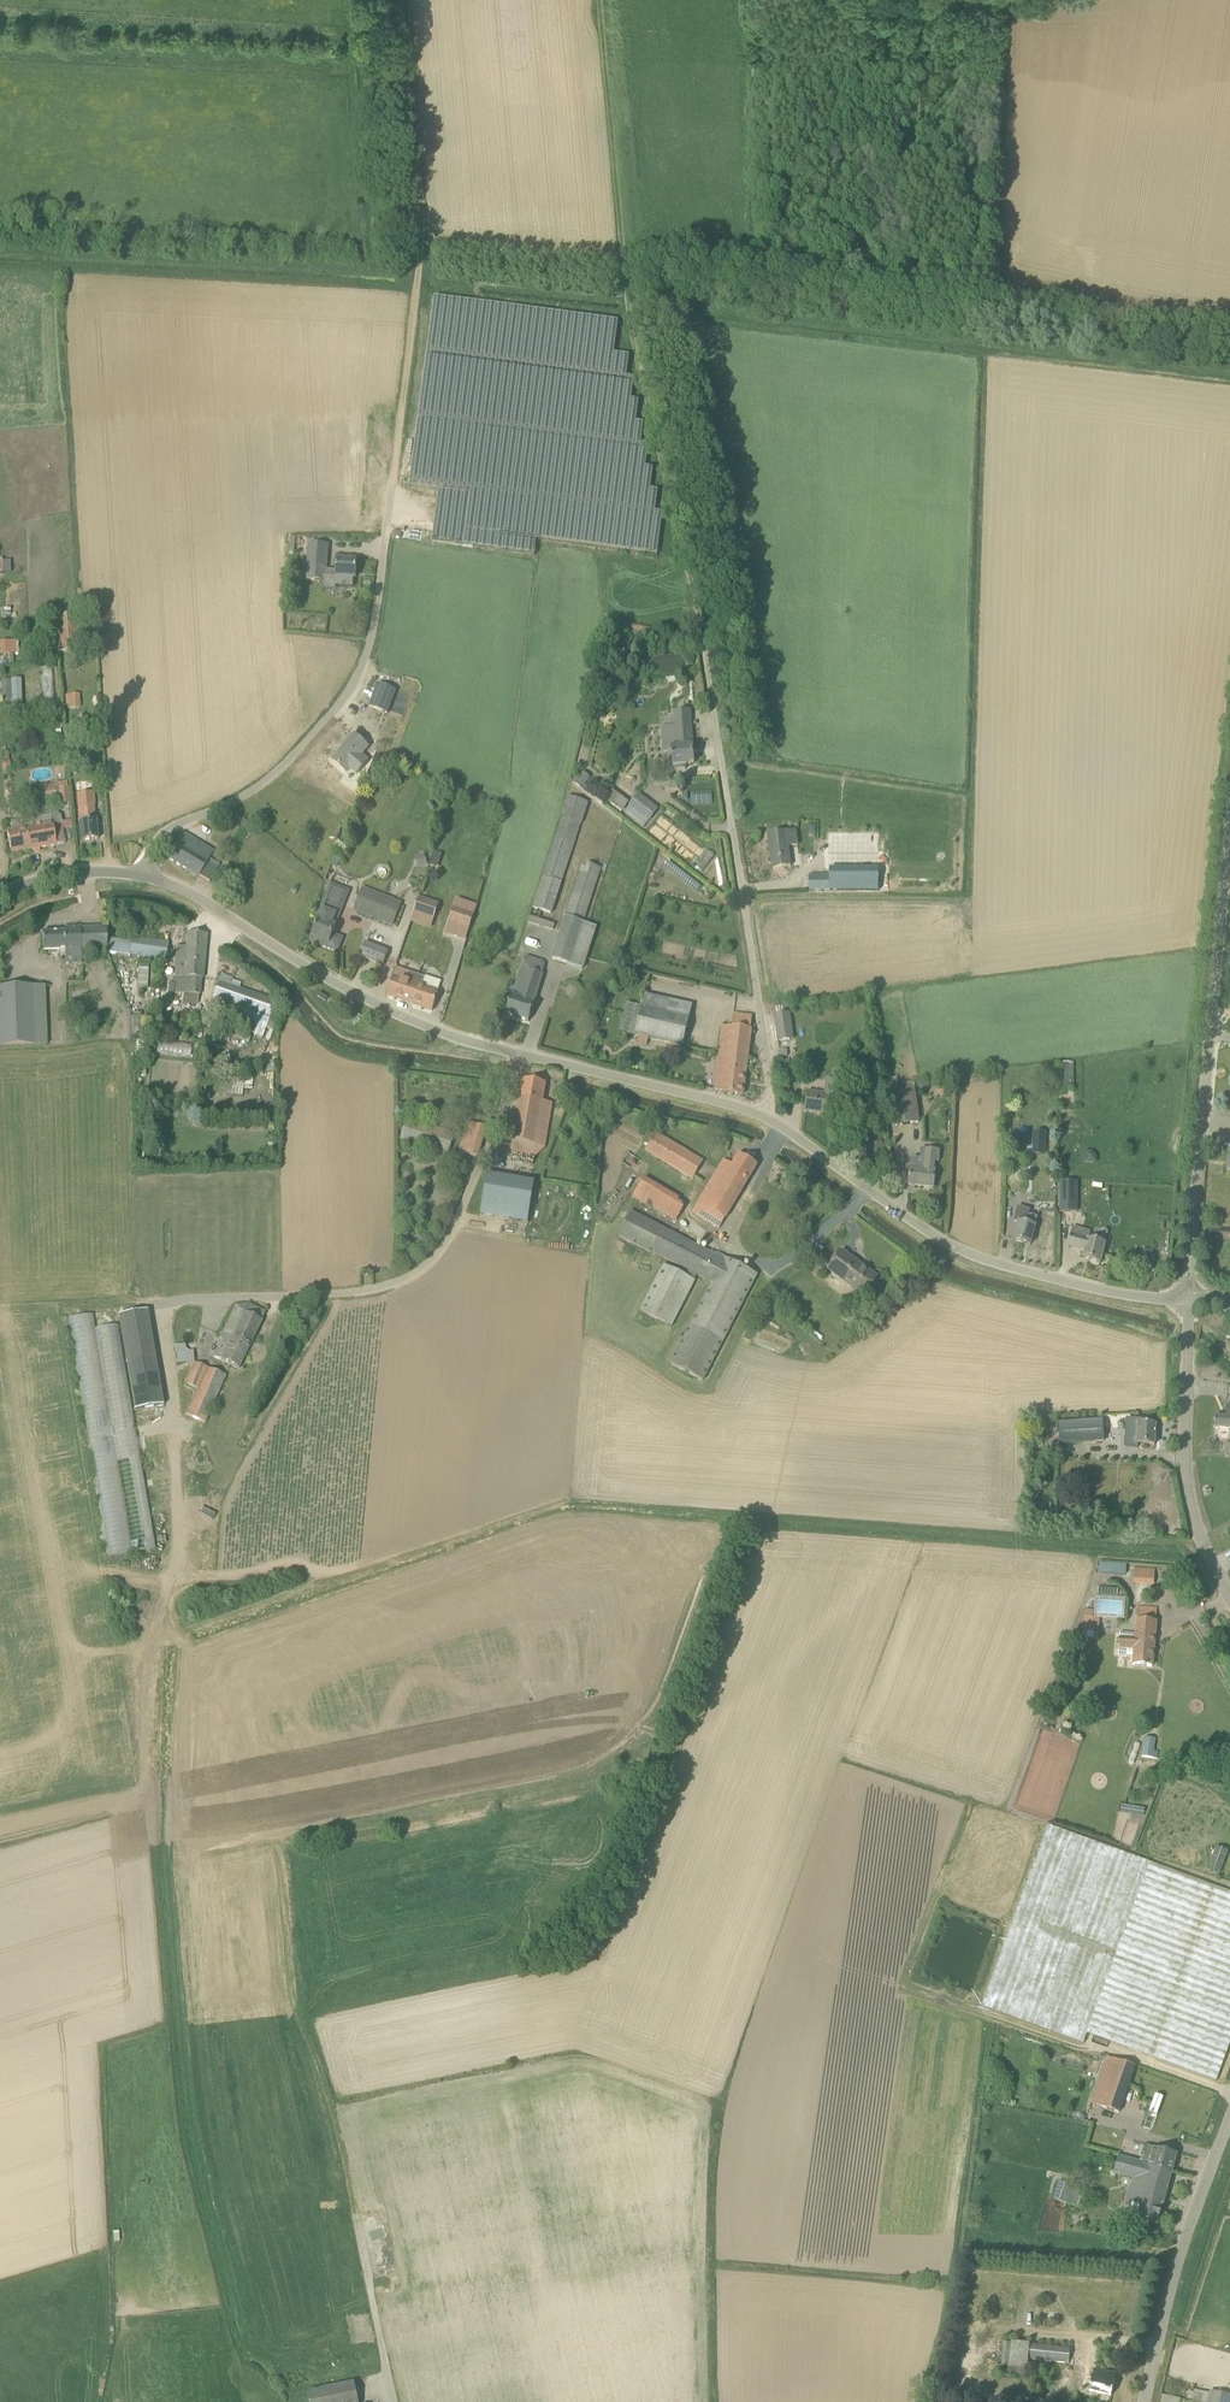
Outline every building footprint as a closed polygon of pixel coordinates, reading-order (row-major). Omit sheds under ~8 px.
[(467,531),(537,540),(657,556),(663,514),(655,513),(658,491),(650,490),(653,469),(646,468),(648,446),(641,445),(644,424),(636,423),(639,401),(631,400),(634,379),(627,378),(629,356),(614,354),(618,322),(434,297),(409,487),(438,491),(439,491),(472,495),(467,531)] [(439,491),(432,541),(465,546),(467,531),(472,495),(439,491)] [(335,577),(356,578),(357,561),(337,559),(336,570),(325,569),(327,545),(310,544),(307,579),(325,581),(325,575),(336,576),(335,577)] [(60,652),(79,650),(76,614),(56,616),(60,652)] [(10,641),(0,642),(0,654),(11,654),(10,641)] [(21,707),(21,680),(11,681),(12,696),(5,697),(5,707),(21,707)] [(396,691),(379,684),(378,684),(369,706),(387,714),(396,691)] [(80,692),(65,694),(66,707),(81,706),(80,692)] [(676,737),(662,738),(663,753),(672,752),(673,767),(675,767),(675,769),(685,768),(685,766),(687,766),(687,764),(694,764),(693,747),(690,711),(674,712),(676,737)] [(332,760),(346,772),(350,769),(357,775),(368,761),(361,755),(368,747),(354,735),(332,760)] [(55,793),(54,790),(53,784),(40,786),(41,795),(55,793)] [(69,789),(58,790),(54,790),(55,793),(59,793),(60,804),(70,804),(69,789)] [(612,798),(609,802),(622,812),(629,803),(613,790),(609,796),(612,798)] [(95,821),(93,796),(78,798),(80,822),(79,822),(81,841),(98,839),(96,820),(95,821)] [(568,797),(561,818),(581,824),(588,803),(568,797)] [(646,827),(650,821),(630,807),(626,812),(646,827)] [(562,883),(581,824),(561,818),(533,908),(528,923),(541,927),(542,927),(553,930),(555,925),(538,919),(541,910),(552,914),(562,883)] [(11,853),(65,844),(61,822),(7,831),(11,853)] [(786,832),(768,835),(773,869),(791,867),(788,847),(798,845),(796,832),(786,833),(786,832)] [(198,877),(212,854),(214,852),(192,839),(187,848),(177,842),(167,858),(198,877)] [(571,965),(584,924),(602,869),(587,864),(586,868),(582,867),(565,919),(551,960),(571,965)] [(831,869),(831,876),(810,876),(810,893),(831,893),(831,891),(878,891),(879,869),(831,869)] [(364,889),(355,910),(392,925),(401,903),(364,889)] [(344,905),(325,897),(316,919),(319,920),(312,937),(318,939),(316,944),(337,952),(343,938),(333,935),(336,927),(335,926),(343,906),(344,906),(344,905)] [(420,897),(415,913),(425,916),(430,900),(420,897)] [(469,929),(474,915),(455,908),(450,922),(469,929)] [(81,953),(107,952),(107,938),(106,927),(64,928),(64,932),(42,933),(43,951),(60,950),(60,956),(65,956),(66,963),(82,962),(81,953)] [(174,993),(198,995),(199,995),(201,979),(203,979),(207,935),(188,933),(186,947),(178,947),(174,993)] [(130,955),(132,942),(107,938),(107,952),(130,956),(130,955)] [(166,960),(168,943),(133,938),(132,942),(130,955),(166,960)] [(389,951),(365,942),(360,956),(383,965),(389,951)] [(512,995),(506,1014),(529,1022),(535,1003),(533,1002),(545,965),(524,958),(512,995)] [(138,968),(138,987),(148,988),(148,968),(138,968)] [(416,984),(419,975),(397,968),(388,995),(387,995),(404,1001),(405,999),(409,1000),(413,988),(408,987),(410,982),(416,984)] [(425,978),(419,975),(416,984),(410,982),(408,987),(413,988),(409,1000),(414,1002),(413,1004),(432,1011),(433,1010),(432,1010),(439,991),(422,986),(425,978)] [(213,999),(233,1006),(226,1023),(263,1036),(269,1019),(276,1001),(219,981),(213,999)] [(35,1046),(32,986),(0,987),(0,1047),(35,1046)] [(693,1005),(673,1001),(671,1012),(642,1006),(635,1036),(683,1047),(693,1005)] [(776,1015),(780,1042),(796,1040),(791,1012),(776,1015)] [(724,1091),(724,1093),(743,1095),(752,1017),(734,1015),(732,1027),(723,1026),(715,1090),(724,1091)] [(1062,1062),(1061,1085),(1073,1085),(1074,1062),(1062,1062)] [(915,1083),(898,1085),(897,1077),(888,1078),(889,1086),(892,1125),(919,1123),(915,1083)] [(544,1147),(552,1103),(543,1101),(546,1083),(524,1080),(514,1142),(512,1152),(535,1156),(544,1147)] [(839,1116),(840,1116),(842,1097),(844,1082),(827,1080),(825,1094),(808,1092),(805,1111),(816,1112),(816,1111),(839,1115),(839,1116)] [(449,1154),(454,1135),(406,1120),(400,1139),(449,1154)] [(485,1128),(469,1123),(461,1151),(477,1156),(485,1128)] [(1046,1132),(1033,1132),(1032,1155),(1046,1156),(1046,1132)] [(703,1161),(656,1133),(645,1150),(693,1179),(703,1161)] [(910,1171),(908,1185),(933,1187),(937,1152),(925,1150),(923,1172),(910,1171)] [(719,1228),(757,1166),(741,1156),(734,1167),(724,1160),(693,1212),(719,1228)] [(487,1174),(483,1202),(530,1210),(535,1182),(487,1174)] [(646,1206),(659,1186),(645,1178),(633,1198),(646,1206)] [(1077,1212),(1077,1183),(1060,1183),(1060,1212),(1077,1212)] [(1037,1217),(1028,1214),(1029,1210),(1018,1207),(1014,1221),(1018,1222),(1014,1240),(1030,1245),(1035,1226),(1037,1217)] [(619,1235),(687,1270),(698,1275),(712,1282),(670,1364),(702,1382),(757,1274),(718,1254),(717,1256),(631,1212),(619,1235)] [(1083,1258),(1100,1263),(1105,1243),(1089,1239),(1090,1233),(1072,1228),(1068,1246),(1085,1250),(1083,1258)] [(1142,1257),(1151,1260),(1154,1250),(1144,1248),(1142,1257)] [(877,1277),(842,1251),(828,1269),(864,1296),(877,1277)] [(698,1275),(687,1270),(685,1275),(664,1264),(640,1310),(672,1327),(696,1280),(695,1280),(698,1275)] [(1148,1269),(1147,1275),(1155,1278),(1157,1272),(1148,1269)] [(247,1303),(236,1305),(217,1343),(220,1345),(214,1357),(239,1369),(262,1321),(261,1321),(266,1312),(247,1303)] [(131,1552),(154,1549),(120,1324),(95,1328),(93,1314),(71,1317),(107,1556),(131,1552)] [(195,1360),(193,1349),(187,1350),(186,1343),(175,1344),(178,1362),(195,1360)] [(156,1357),(126,1362),(134,1410),(164,1405),(156,1357)] [(204,1424),(226,1375),(195,1362),(186,1384),(198,1389),(186,1416),(204,1424)] [(1226,1404),(1226,1413),(1227,1413),(1226,1418),(1214,1418),(1214,1429),(1229,1430),(1229,1405),(1226,1404)] [(1142,1424),(1143,1421),(1130,1420),(1128,1443),(1137,1444),(1155,1445),(1156,1425),(1142,1424)] [(1103,1422),(1059,1425),(1060,1444),(1104,1441),(1103,1422)] [(1127,1564),(1100,1562),(1099,1573),(1127,1575),(1127,1564)] [(1134,1583),(1155,1584),(1155,1567),(1134,1567),(1134,1583)] [(1118,1656),(1134,1657),(1134,1665),(1145,1666),(1145,1667),(1146,1667),(1146,1666),(1152,1667),(1157,1609),(1138,1607),(1136,1637),(1120,1637),(1118,1656)] [(1093,1616),(1093,1609),(1085,1609),(1083,1629),(1097,1630),(1098,1617),(1093,1616)] [(1141,1760),(1153,1761),(1156,1742),(1144,1740),(1141,1760)] [(1229,2044),(1229,1892),(1052,1827),(1048,1825),(1047,1828),(1012,1925),(982,2006),(1084,2044),(1087,2034),(1216,2081),(1229,2044)] [(1226,1850),(1216,1847),(1208,1869),(1218,1873),(1226,1850)] [(1107,2057),(1100,2076),(1091,2103),(1119,2113),(1135,2067),(1107,2057)] [(1125,2155),(1134,2156),(1136,2145),(1127,2144),(1125,2155)] [(1137,2220),(1158,2225),(1177,2154),(1144,2145),(1141,2155),(1151,2158),(1149,2164),(1140,2162),(1118,2156),(1114,2173),(1136,2179),(1133,2187),(1130,2186),(1126,2201),(1131,2203),(1127,2217),(1137,2220)] [(1059,2181),(1053,2199),(1078,2207),(1084,2188),(1059,2181)] [(1027,2359),(1069,2363),(1070,2349),(1029,2344),(1027,2359)] [(1107,2372),(1094,2369),(1089,2391),(1111,2396),(1115,2378),(1106,2376),(1107,2372)] [(355,2381),(343,2384),(308,2391),(310,2401),(359,2401),(355,2381)] [(1212,2392),(1209,2401),(1229,2401),(1229,2396),(1212,2392)] [(1181,2397),(1163,2393),(1161,2401),(1179,2401),(1181,2397)]
